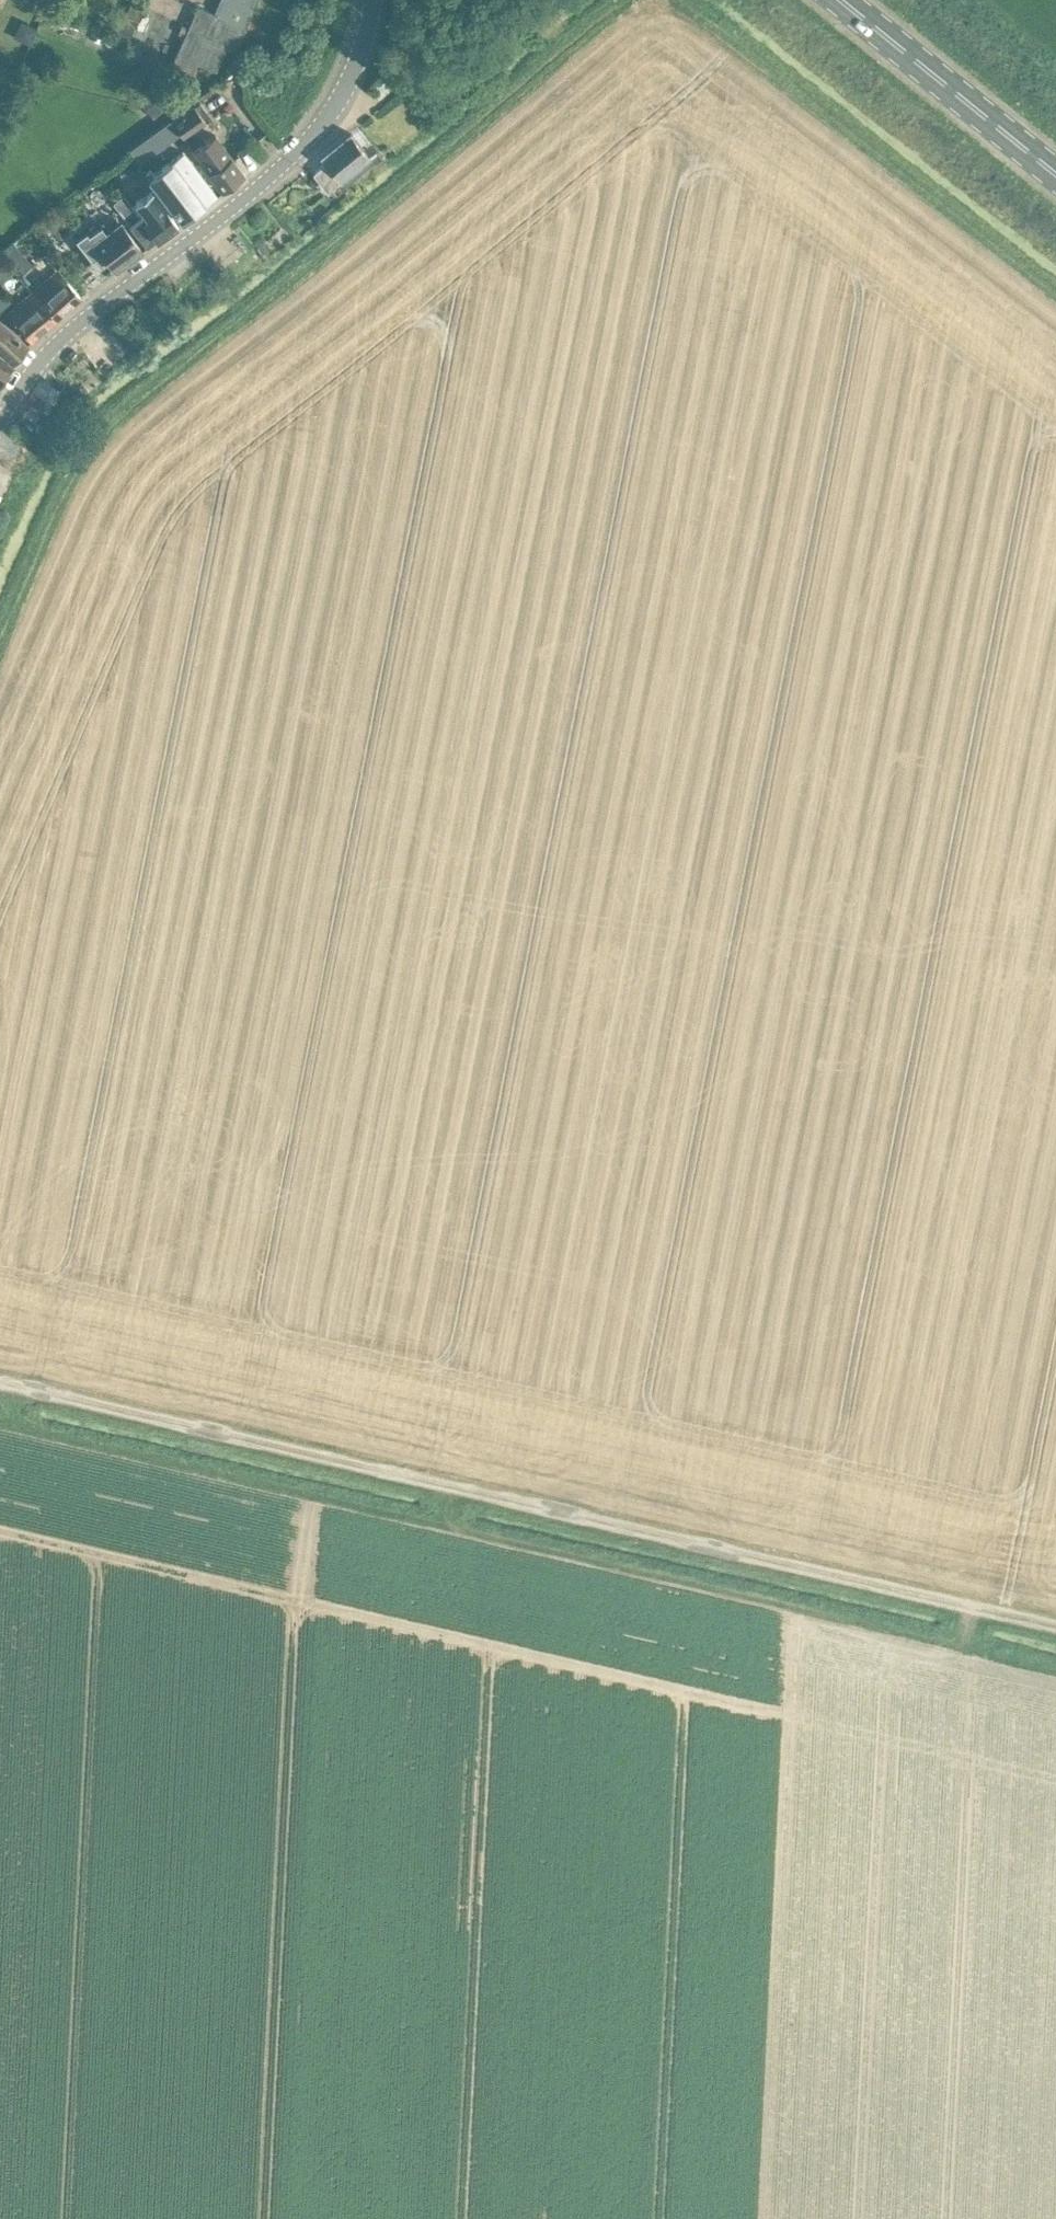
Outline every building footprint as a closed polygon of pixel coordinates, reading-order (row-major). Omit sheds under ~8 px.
[(170,69),(190,78),(197,62),(215,70),(216,66),(227,42),(236,45),(256,0),(220,0),(214,13),(204,8),(197,5),(187,27),(177,49),(179,50),(170,69)] [(197,101),(170,120),(190,147),(201,138),(193,128),(209,117),(197,101)] [(369,154),(351,132),(321,157),(325,162),(313,172),(327,189),(369,154)] [(244,176),(217,139),(214,135),(206,141),(193,151),(223,192),(244,176)] [(216,197),(183,151),(161,167),(153,173),(149,167),(145,170),(183,221),(216,197)] [(152,189),(135,202),(131,205),(123,195),(113,202),(130,226),(147,247),(157,240),(157,241),(178,224),(152,189)] [(78,239),(77,240),(92,260),(94,260),(103,253),(106,258),(116,271),(143,251),(130,234),(121,221),(107,232),(101,224),(88,234),(87,232),(78,239)] [(7,245),(0,251),(0,253),(20,276),(28,269),(7,245)] [(32,290),(56,318),(81,297),(57,268),(32,290)] [(11,302),(0,290),(0,312),(11,302)] [(31,340),(56,318),(32,290),(7,312),(31,340)] [(0,321),(0,350),(13,361),(28,344),(0,321)] [(0,384),(11,365),(0,359),(0,384)]
